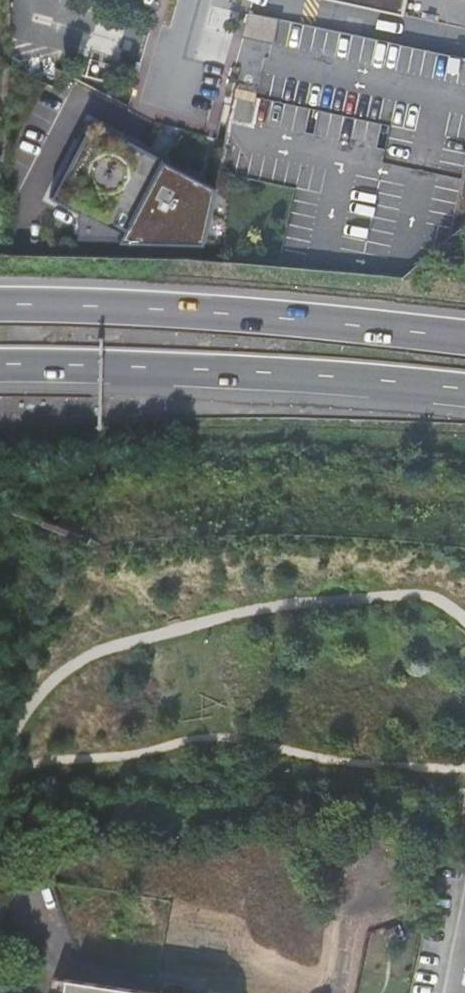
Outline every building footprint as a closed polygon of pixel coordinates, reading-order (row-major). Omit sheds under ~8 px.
[(401,16),(404,0),(320,0),(401,16)] [(277,17),(250,11),(245,34),(272,40),(277,17)] [(209,174),(89,117),(50,190),(118,231),(202,232),(209,174)] [(67,985),(49,983),(48,992),(66,992),(67,985)]
